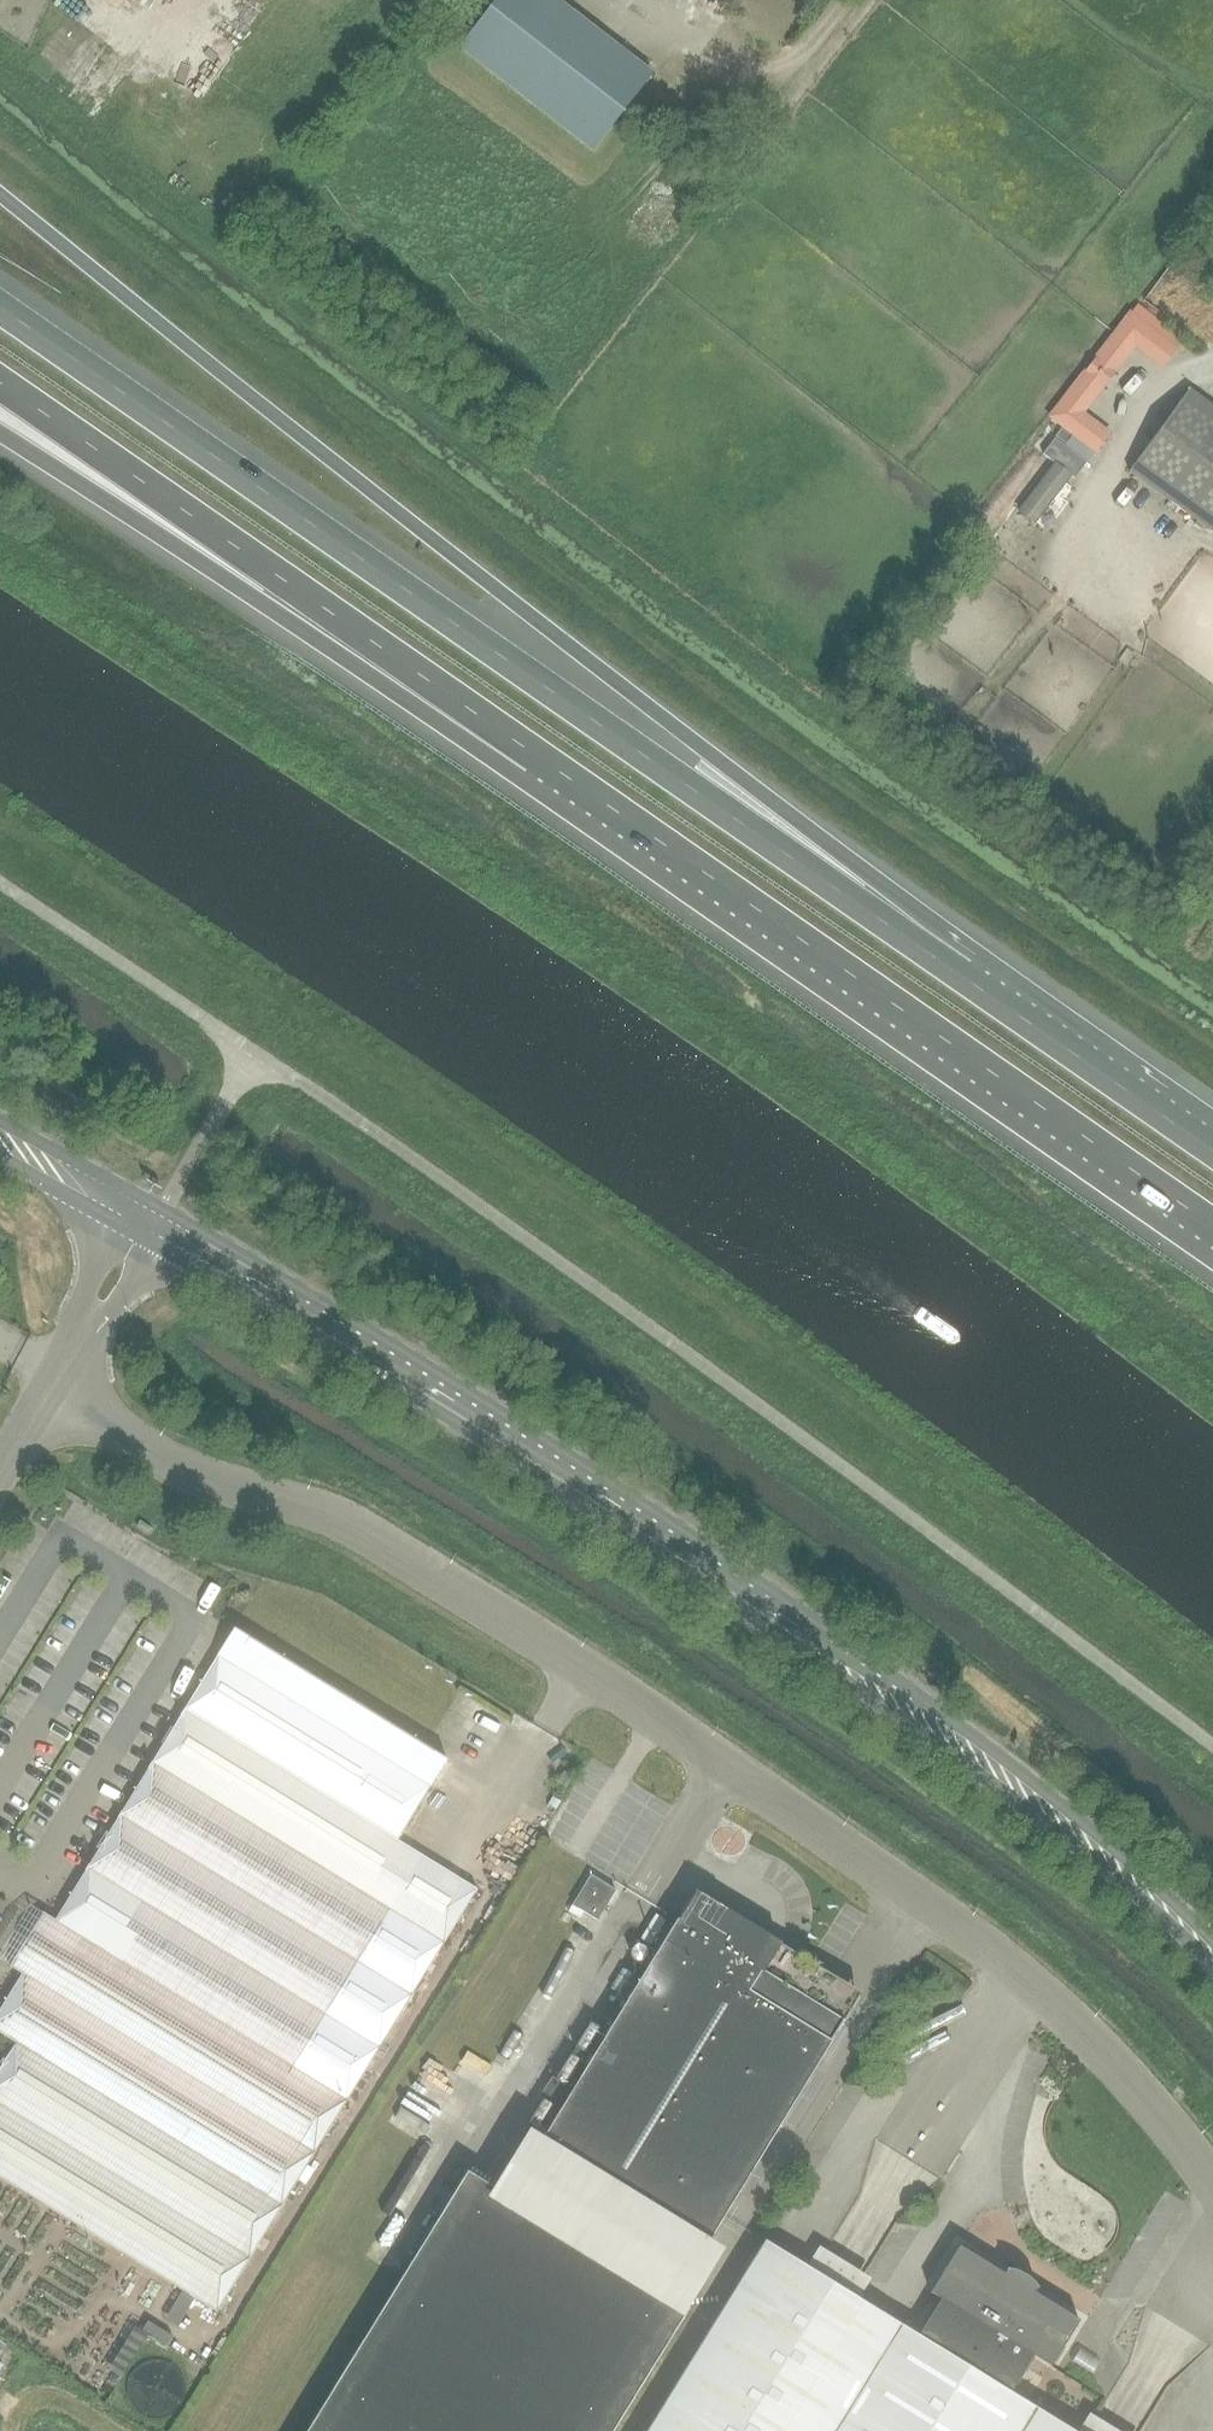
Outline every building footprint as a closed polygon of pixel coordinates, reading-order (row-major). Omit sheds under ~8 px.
[(653,74),(557,0),(496,0),(460,47),(594,150),(653,74)] [(1179,346),(1134,311),(1099,357),(1113,367),(1133,341),(1142,339),(1169,360),(1179,346)] [(1074,433),(1097,451),(1108,437),(1082,417),(1080,408),(1101,381),(1087,371),(1052,416),(1064,425),(1074,433)] [(1192,388),(1130,472),(1212,533),(1212,403),(1192,388)] [(1064,425),(1056,436),(1065,444),(1074,433),(1064,425)] [(1055,440),(1043,455),(1055,464),(1058,466),(1070,451),(1055,440)] [(1055,464),(1019,511),(1035,523),(1070,476),(1058,466),(1055,464)] [(149,1534),(152,1529),(140,1521),(137,1526),(149,1534)] [(185,1711),(152,1763),(444,1944),(477,1891),(396,1841),(447,1760),(235,1628),(185,1711)] [(164,2276),(217,2309),(444,1944),(152,1763),(58,1917),(30,1900),(22,1913),(10,1906),(0,1922),(0,1941),(3,1943),(0,1948),(0,1961),(22,1975),(0,2010),(0,2173),(164,2276)] [(566,1788),(573,1777),(564,1771),(557,1782),(566,1788)] [(600,1919),(619,1890),(594,1874),(576,1904),(600,1919)] [(691,1897),(576,2083),(537,2147),(703,2249),(856,1999),(691,1897)] [(467,2171),(307,2430),(612,2430),(688,2308),(467,2171)] [(0,2173),(0,2248),(131,2330),(164,2276),(0,2173)] [(647,2430),(1072,2430),(1009,2392),(1032,2355),(1050,2366),(1079,2320),(959,2246),(930,2292),(941,2299),(918,2336),(765,2241),(647,2430)]
